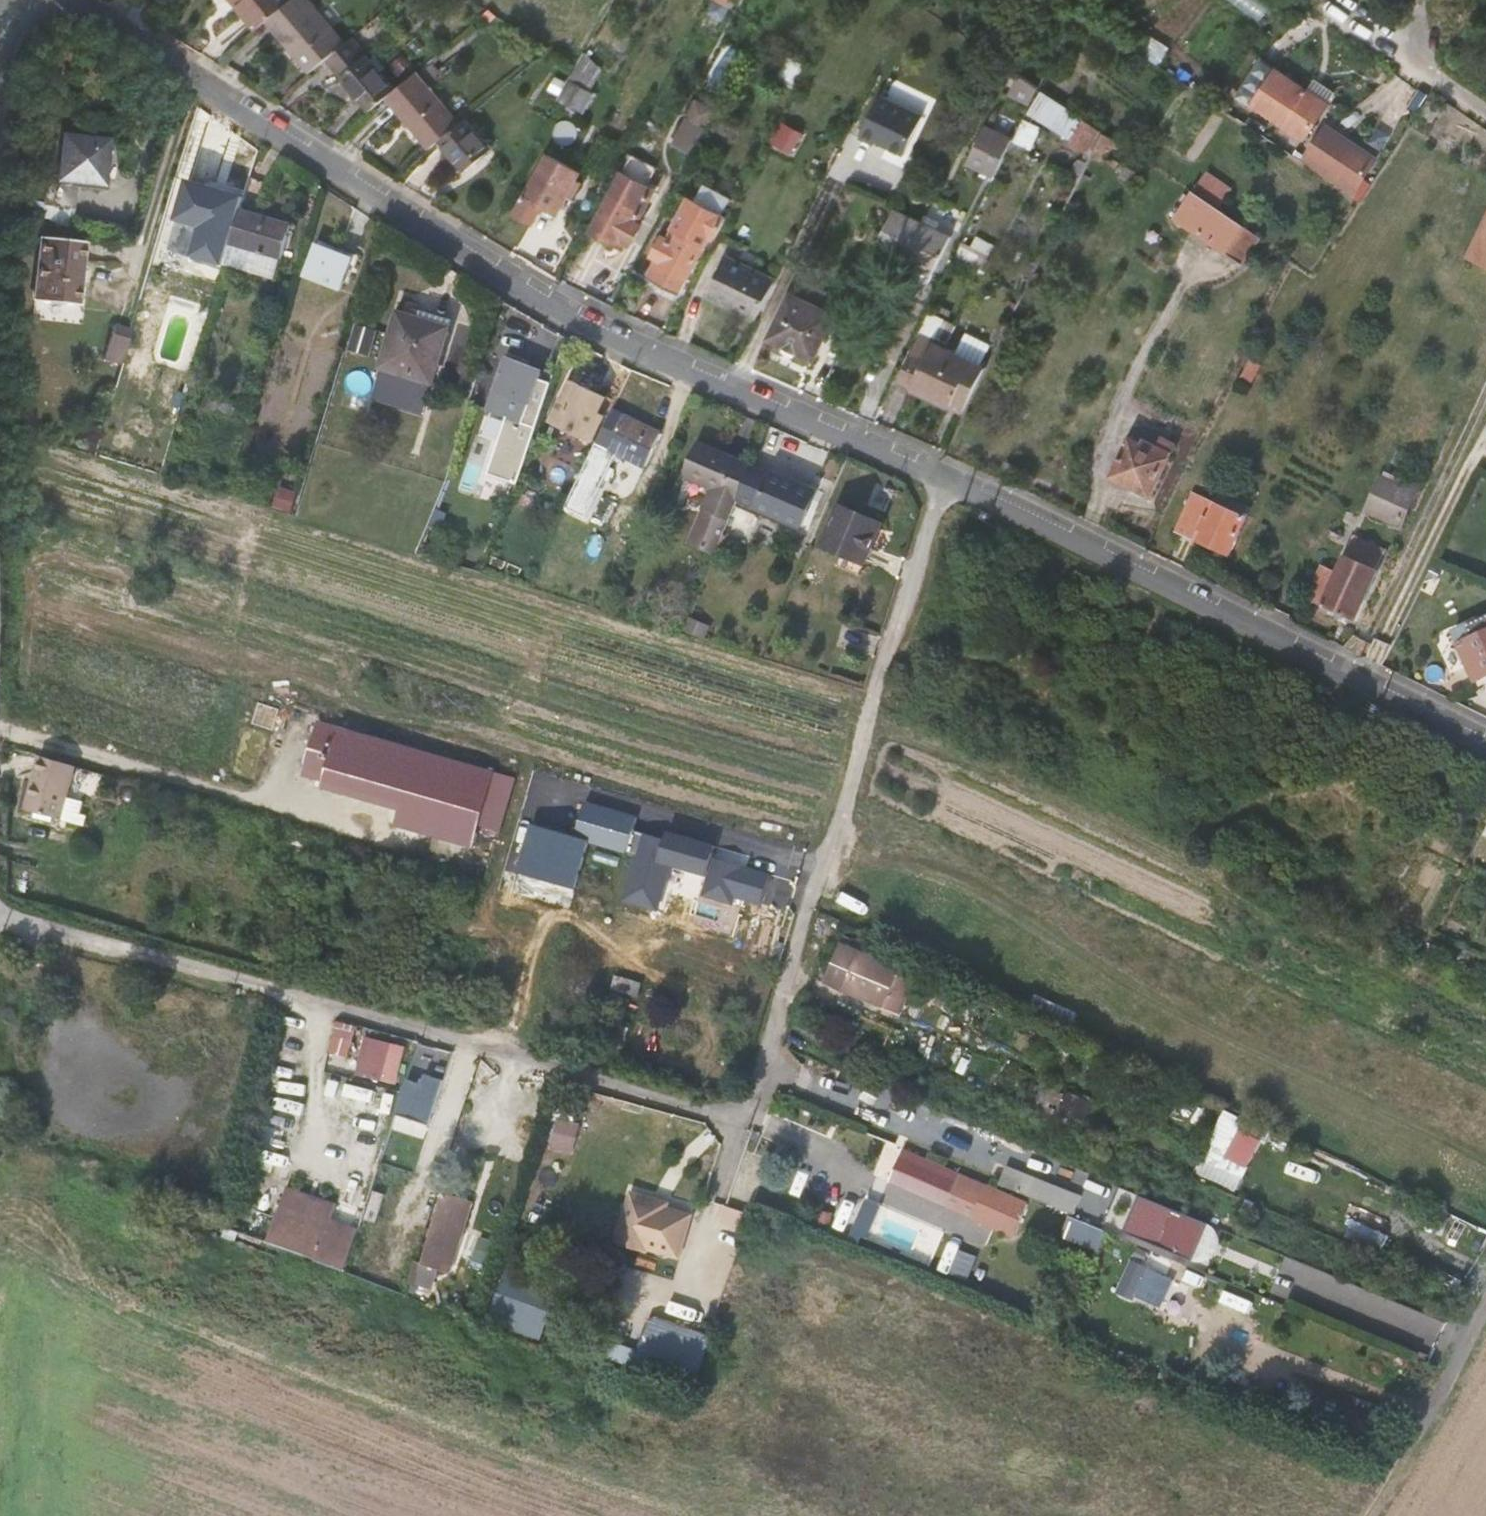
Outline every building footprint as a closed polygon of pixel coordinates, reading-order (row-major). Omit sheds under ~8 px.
[(265,18),(286,0),(233,0),(256,25),(265,18)] [(265,18),(313,73),(328,60),(348,43),(310,0),(286,0),(265,18)] [(1260,21),(1275,0),(1229,0),(1260,21)] [(495,16),(488,11),(480,18),(490,25),(495,16)] [(371,111),(388,97),(397,89),(354,37),(348,43),(328,60),(371,111)] [(729,81),(746,52),(729,42),(712,71),(729,81)] [(1319,99),(1264,62),(1238,97),(1295,135),(1319,99)] [(397,89),(388,97),(430,148),(440,140),(460,122),(417,72),(397,89)] [(888,75),(862,135),(911,156),(937,95),(888,75)] [(1022,76),(1014,93),(1033,101),(1040,84),(1022,76)] [(570,78),(560,96),(586,109),(595,90),(570,78)] [(1081,116),(1042,89),(1030,109),(1072,136),(1081,116)] [(676,142),(696,151),(715,105),(695,97),(676,142)] [(1100,129),(1081,116),(1072,136),(1091,148),(1100,129)] [(460,122),(440,140),(466,171),(492,149),(466,117),(460,122)] [(1025,118),(1016,139),(1034,147),(1043,126),(1025,118)] [(801,132),(779,121),(772,134),(794,145),(801,132)] [(66,199),(69,177),(97,180),(102,130),(57,125),(54,145),(50,144),(49,156),(53,157),(52,173),(43,172),(40,196),(66,199)] [(1372,157),(1324,125),(1301,157),(1349,190),(1372,157)] [(1091,148),(1090,149),(1103,157),(1114,139),(1100,129),(1091,148)] [(981,136),(976,146),(984,150),(988,140),(981,136)] [(988,140),(984,150),(1003,159),(1007,149),(988,140)] [(541,169),(528,192),(561,210),(570,195),(574,188),(541,169)] [(625,173),(596,226),(610,234),(613,230),(628,238),(632,240),(643,223),(638,221),(656,189),(625,173)] [(580,191),(574,188),(570,195),(576,198),(580,191)] [(1192,192),(1173,219),(1224,253),(1243,227),(1192,192)] [(729,215),(692,197),(671,238),(666,236),(657,254),(661,256),(667,259),(655,281),(681,294),(711,234),(718,237),(729,215)] [(953,232),(896,205),(878,242),(921,262),(935,269),(953,232)] [(239,208),(222,263),(273,279),(289,223),(239,208)] [(1466,258),(1485,268),(1485,217),(1466,258)] [(613,230),(610,234),(626,243),(628,238),(613,230)] [(41,232),(32,295),(74,300),(82,237),(41,232)] [(967,241),(959,254),(977,266),(986,252),(967,241)] [(315,251),(307,279),(343,290),(352,262),(315,251)] [(728,253),(709,292),(759,316),(778,277),(728,253)] [(661,256),(649,278),(655,281),(667,259),(661,256)] [(935,269),(921,262),(917,271),(930,278),(935,269)] [(800,278),(793,293),(821,307),(829,293),(800,278)] [(793,293),(771,336),(814,359),(837,315),(821,307),(793,293)] [(919,337),(907,362),(971,395),(984,367),(980,365),(989,345),(964,333),(954,353),(932,343),(934,338),(946,344),(954,325),(927,313),(916,335),(919,337)] [(400,315),(384,371),(433,386),(450,330),(400,315)] [(112,319),(102,354),(119,359),(121,353),(129,325),(112,319)] [(1249,360),(1242,377),(1251,382),(1259,363),(1249,360)] [(509,363),(491,412),(532,427),(549,377),(509,363)] [(167,395),(181,399),(188,376),(173,372),(167,395)] [(574,382),(553,424),(586,442),(608,399),(574,382)] [(627,416),(611,448),(648,466),(663,434),(627,416)] [(1138,428),(1131,442),(1142,447),(1145,442),(1158,449),(1162,440),(1138,428)] [(1131,442),(1113,478),(1151,497),(1176,448),(1162,440),(1158,449),(1145,442),(1142,447),(1131,442)] [(716,486),(693,535),(717,547),(754,466),(697,442),(691,457),(696,459),(689,474),(716,486)] [(511,501),(517,485),(480,474),(476,490),(495,496),(511,501)] [(773,475),(759,505),(798,522),(812,492),(773,475)] [(1383,480),(1369,512),(1403,527),(1420,489),(1415,487),(1413,493),(1383,480)] [(578,483),(567,506),(580,513),(591,491),(578,483)] [(548,494),(517,485),(511,501),(512,501),(544,511),(548,494)] [(1193,496),(1177,532),(1230,555),(1246,519),(1193,496)] [(843,507),(826,546),(846,554),(840,566),(860,575),(883,524),(843,507)] [(1368,545),(1362,543),(1357,540),(1340,573),(1329,568),(1321,585),(1314,602),(1355,621),(1385,553),(1368,545)] [(1321,585),(1329,568),(1326,567),(1318,584),(1321,585)] [(1450,635),(1456,647),(1473,682),(1485,676),(1485,619),(1463,629),(1450,635)] [(43,761),(29,813),(63,822),(76,770),(43,761)] [(521,873),(577,886),(589,840),(643,853),(632,898),(655,903),(666,861),(709,872),(715,847),(635,827),(639,814),(586,802),(578,834),(534,823),(521,873)] [(740,874),(716,867),(710,889),(763,904),(772,873),(742,865),(740,874)] [(847,956),(851,947),(844,944),(828,983),(883,1006),(890,991),(877,985),(882,971),(847,956)] [(602,1019),(599,1032),(623,1039),(628,1025),(602,1019)] [(356,1035),(334,1030),(328,1051),(349,1057),(356,1035)] [(403,1045),(365,1038),(358,1076),(396,1083),(403,1045)] [(426,1077),(417,1104),(436,1110),(445,1084),(426,1077)] [(1033,1102),(1088,1122),(1096,1101),(1040,1081),(1033,1102)] [(577,1152),(581,1120),(557,1117),(553,1149),(577,1152)] [(1228,1118),(1203,1174),(1240,1191),(1265,1135),(1228,1118)] [(904,1147),(889,1183),(1017,1235),(1032,1199),(904,1147)] [(467,1158),(464,1167),(473,1170),(477,1161),(467,1158)] [(1078,1214),(1086,1194),(1008,1162),(999,1183),(1078,1214)] [(276,1243),(351,1270),(362,1228),(337,1221),(339,1205),(287,1189),(276,1243)] [(441,1268),(455,1272),(476,1200),(443,1191),(416,1283),(435,1288),(441,1268)] [(1195,1260),(1210,1222),(1140,1194),(1125,1231),(1195,1260)] [(658,1205),(635,1197),(619,1249),(649,1258),(650,1256),(681,1265),(695,1222),(671,1214),(656,1210),(658,1205)] [(671,1214),(673,1209),(658,1205),(656,1210),(671,1214)] [(1071,1214),(1062,1235),(1100,1251),(1109,1230),(1071,1214)] [(1355,1217),(1347,1235),(1382,1252),(1391,1235),(1355,1217)] [(1177,1315),(1191,1283),(1132,1257),(1118,1290),(1177,1315)] [(489,1320),(543,1341),(563,1291),(508,1270),(489,1320)] [(1368,1289),(1355,1320),(1433,1351),(1445,1320),(1368,1289)] [(657,1353),(682,1364),(690,1345),(666,1334),(657,1353)]
